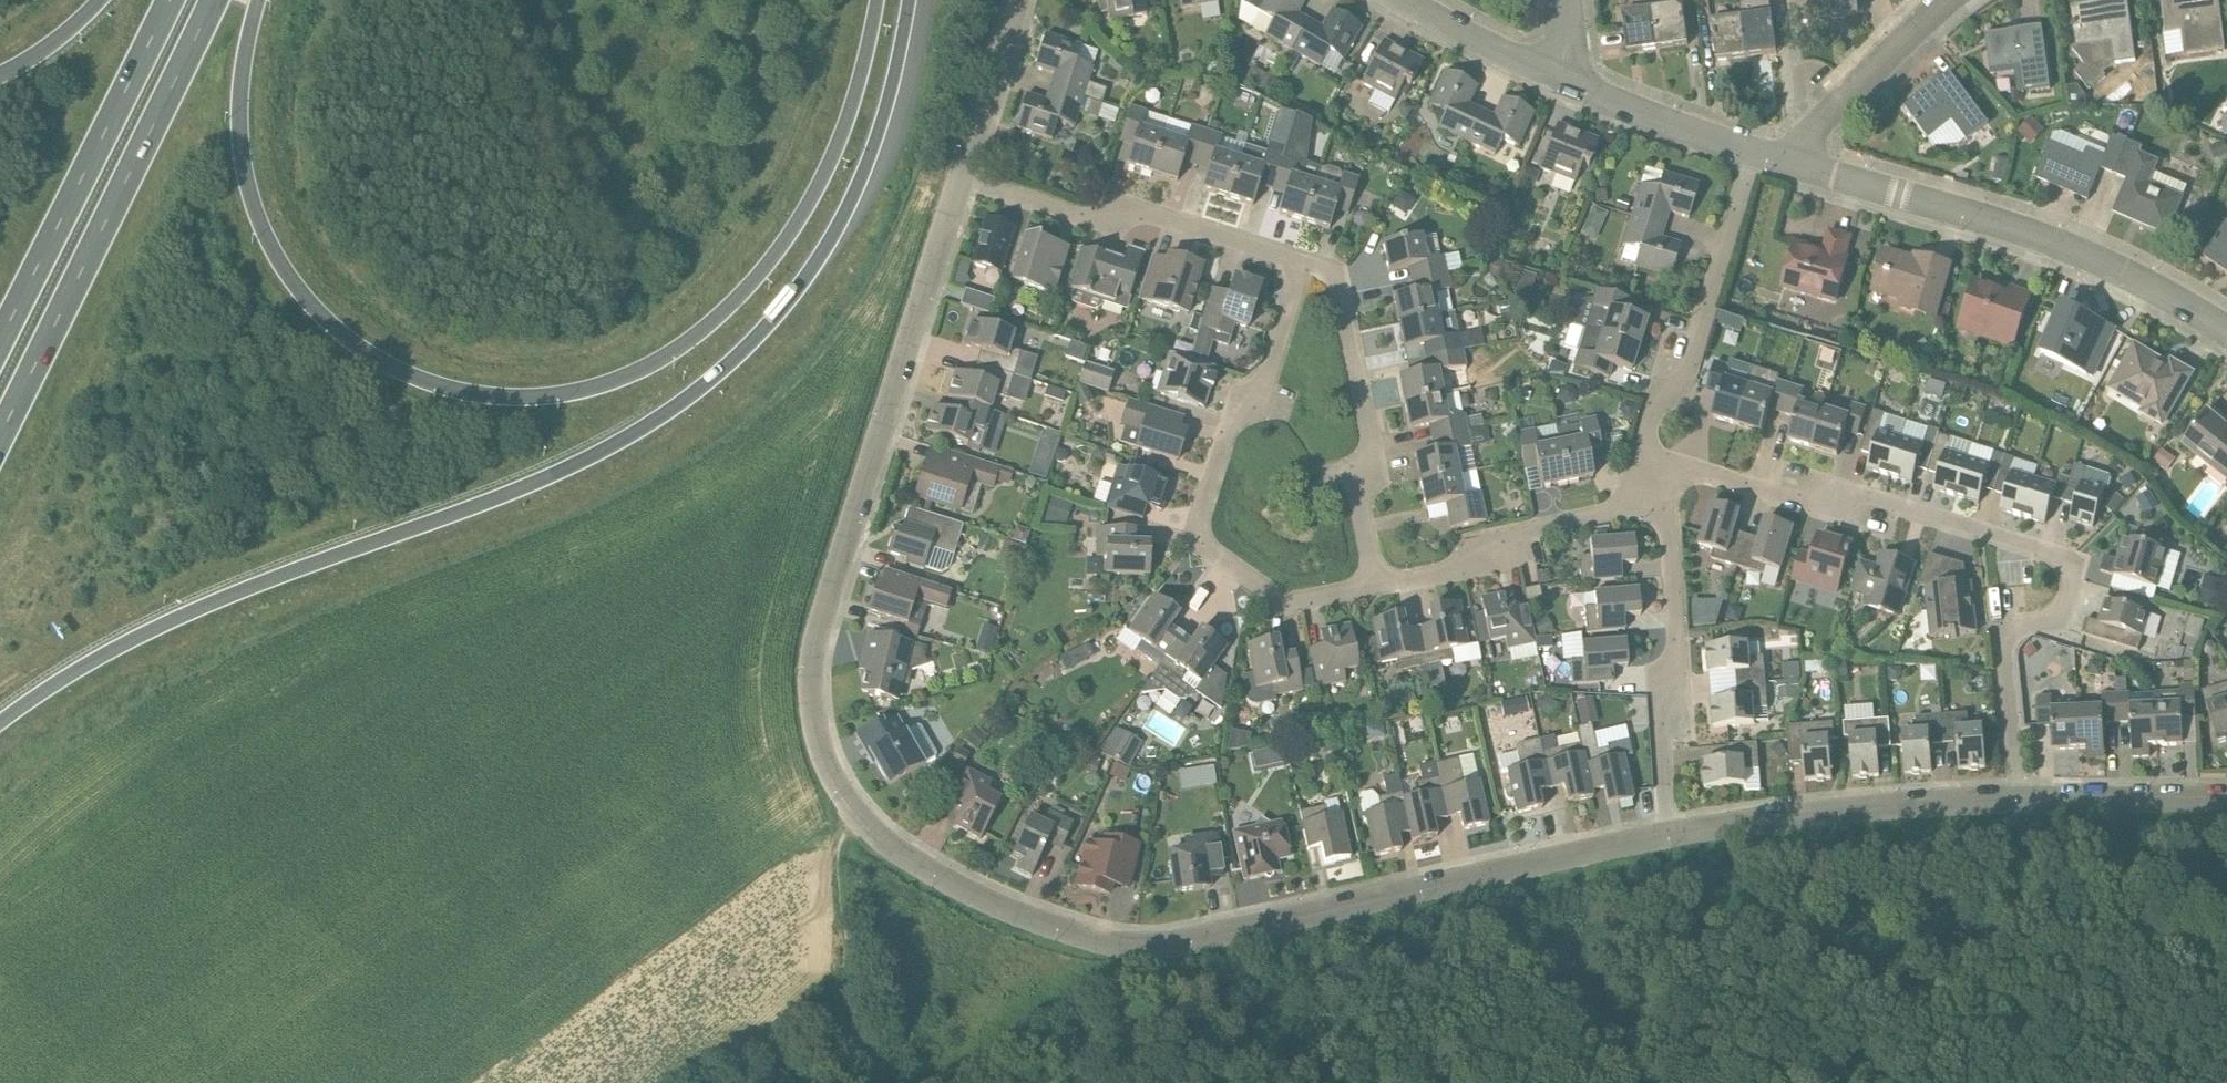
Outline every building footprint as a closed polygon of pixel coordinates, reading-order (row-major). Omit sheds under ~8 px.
[(1145,0),(1100,0),(1100,1),(1106,0),(1110,20),(1147,14),(1145,0)] [(1182,8),(1219,2),(1219,0),(1181,0),(1182,8)] [(1310,21),(1297,14),(1306,0),(1248,0),(1247,5),(1273,20),(1264,35),(1292,52),(1310,21)] [(1747,58),(1777,53),(1770,0),(1757,0),(1739,2),(1741,17),(1747,58)] [(1828,20),(1826,0),(1795,0),(1799,24),(1828,20)] [(1828,20),(1859,16),(1857,0),(1826,0),(1828,20)] [(2136,61),(2128,0),(2125,0),(2071,7),(2076,45),(2072,49),(2084,64),(2075,72),(2089,90),(2106,76),(2103,73),(2114,64),(2136,61)] [(2225,49),(2219,0),(2161,0),(2166,34),(2181,32),(2184,54),(2225,49)] [(1653,9),(1658,49),(1688,45),(1683,5),(1653,9)] [(1628,53),(1658,49),(1653,9),(1623,13),(1628,53)] [(1310,21),(1292,52),(1293,52),(1301,57),(1319,67),(1327,52),(1343,61),(1362,28),(1332,10),(1322,28),(1310,21)] [(1717,62),(1747,58),(1741,17),(1711,21),(1717,62)] [(2022,93),(2050,89),(2042,28),(1985,35),(1991,74),(2019,70),(2022,93)] [(1093,67),(1077,62),(1081,46),(1045,35),(1035,68),(1054,74),(1050,88),(1101,103),(1106,88),(1088,83),(1093,67)] [(1404,83),(1410,86),(1424,61),(1384,40),(1361,83),(1394,101),(1404,83)] [(1288,59),(1284,67),(1291,71),(1296,63),(1288,59)] [(1466,143),(1479,115),(1466,109),(1477,86),(1446,72),(1429,106),(1444,113),(1437,129),(1459,139),(1466,142),(1466,143)] [(1905,109),(1929,140),(1953,122),(1967,140),(1988,123),(1950,74),(1905,109)] [(1270,76),(1262,91),(1268,94),(1276,79),(1270,76)] [(1073,128),(1078,112),(1097,118),(1101,103),(1050,88),(1046,101),(1026,95),(1016,128),(1052,139),(1057,123),(1073,128)] [(1502,140),(1518,147),(1534,113),(1502,98),(1491,121),(1479,115),(1466,143),(1495,156),(1502,140)] [(1408,118),(1413,107),(1403,101),(1401,109),(1402,116),(1408,118)] [(1127,165),(1152,173),(1164,134),(1142,127),(1147,111),(1132,106),(1127,121),(1120,142),(1133,146),(1127,165)] [(1279,213),(1304,221),(1316,182),(1302,178),(1307,162),(1311,122),(1296,115),(1286,146),(1283,154),(1284,154),(1274,183),(1287,187),(1279,213)] [(2032,116),(2019,130),(2033,143),(2046,129),(2032,116)] [(1164,134),(1152,173),(1177,181),(1185,156),(1198,160),(1207,130),(1191,125),(1169,118),(1164,134)] [(1208,131),(1217,133),(1221,122),(1212,120),(1208,131)] [(1582,163),(1589,166),(1599,140),(1558,124),(1540,169),(1575,183),(1582,163)] [(1203,189),(1228,197),(1245,145),(1222,138),(1223,135),(1217,133),(1208,131),(1207,130),(1198,160),(1211,164),(1203,189)] [(2083,156),(2051,142),(2035,179),(2088,201),(2101,169),(2114,175),(2128,142),(2113,136),(2104,157),(2086,149),(2083,156)] [(1461,151),(1466,142),(1459,139),(1455,148),(1461,151)] [(1266,152),(1245,145),(1228,197),(1253,205),(1262,179),(1274,183),(1284,154),(1283,154),(1286,146),(1270,141),(1266,152)] [(2212,145),(2217,159),(2226,155),(2226,145),(2225,141),(2212,145)] [(2128,142),(2114,175),(2128,180),(2114,212),(2167,234),(2183,197),(2151,183),(2159,162),(2140,154),(2143,148),(2128,142)] [(1998,156),(1993,179),(2004,181),(2009,159),(1998,156)] [(1472,164),(1458,159),(1452,175),(1465,180),(1472,164)] [(1540,172),(1526,167),(1521,180),(1535,185),(1540,172)] [(1316,182),(1304,221),(1329,229),(1336,210),(1348,214),(1355,193),(1360,178),(1343,173),(1338,189),(1316,182)] [(1632,215),(1665,226),(1669,212),(1689,218),(1699,185),(1663,174),(1658,190),(1641,185),(1635,206),(1632,215)] [(1606,189),(1595,190),(1597,204),(1608,202),(1606,189)] [(1615,207),(1627,211),(1630,202),(1619,197),(1615,207)] [(1587,220),(1602,226),(1608,212),(1593,206),(1587,220)] [(1639,250),(1634,267),(1670,278),(1681,244),(1661,239),(1665,226),(1632,215),(1622,245),(1639,250)] [(972,264),(1001,273),(1015,228),(986,219),(972,264)] [(2205,255),(2226,270),(2226,222),(2205,255)] [(1025,287),(1054,296),(1069,249),(1047,242),(1047,234),(1025,233),(1010,279),(1026,284),(1025,287)] [(1845,258),(1851,238),(1835,233),(1829,253),(1796,244),(1783,287),(1834,302),(1847,259),(1845,258)] [(1411,280),(1447,273),(1444,256),(1427,259),(1423,236),(1383,244),(1389,271),(1409,267),(1411,280)] [(1131,297),(1130,296),(1144,253),(1127,248),(1123,262),(1080,249),(1068,288),(1072,289),(1070,296),(1074,304),(1093,310),(1101,307),(1102,302),(1127,310),(1131,297)] [(1897,308),(1934,320),(1950,266),(1924,259),(1922,267),(1914,265),(1915,261),(1885,252),(1873,292),(1899,301),(1897,308)] [(1138,300),(1187,315),(1203,266),(1169,255),(1167,262),(1152,257),(1138,300)] [(1489,263),(1492,277),(1505,275),(1502,260),(1489,263)] [(1399,323),(1438,315),(1434,293),(1450,289),(1447,273),(1411,280),(1414,293),(1394,297),(1399,323)] [(1213,342),(1228,346),(1235,324),(1248,328),(1262,285),(1236,276),(1230,294),(1212,288),(1199,328),(1189,360),(1206,365),(1213,342)] [(1960,330),(2011,351),(2031,294),(2012,288),(2010,296),(1976,284),(1960,330)] [(1536,294),(1531,293),(1518,288),(1513,302),(1532,308),(1535,300),(1536,294)] [(960,305),(990,314),(995,298),(965,289),(960,305)] [(1585,329),(1639,345),(1647,320),(1628,314),(1632,301),(1596,290),(1585,328),(1585,329)] [(1502,316),(1511,314),(1508,303),(1500,305),(1502,316)] [(2041,354),(2091,378),(2114,329),(2063,306),(2041,354)] [(1745,321),(1718,313),(1715,325),(1742,333),(1745,321)] [(1427,358),(1463,351),(1459,334),(1443,337),(1438,315),(1399,323),(1405,349),(1425,345),(1427,358)] [(1010,349),(1015,333),(972,320),(964,346),(987,353),(983,366),(1013,375),(1020,352),(1010,349)] [(1572,367),(1587,371),(1609,378),(1612,365),(1632,371),(1639,345),(1585,329),(1579,350),(1577,350),(1572,367)] [(1925,339),(1913,347),(1921,358),(1932,350),(1925,339)] [(1087,346),(1070,340),(1065,357),(1081,362),(1087,346)] [(2138,413),(2160,428),(2192,375),(2172,363),(2168,369),(2135,349),(2128,360),(2121,371),(2114,384),(2133,396),(2129,402),(2140,409),(2138,413)] [(1405,403),(1444,395),(1439,372),(1466,367),(1463,351),(1427,358),(1430,371),(1399,377),(1405,403)] [(1218,369),(1206,365),(1189,360),(1168,353),(1156,393),(1199,407),(1202,408),(1205,409),(1205,408),(1204,407),(1216,370),(1217,370),(1218,369)] [(2121,371),(2128,360),(2119,356),(2113,366),(2121,371)] [(1560,379),(1565,365),(1549,359),(1544,373),(1560,379)] [(1078,383),(1108,392),(1115,371),(1085,362),(1078,383)] [(1713,418),(1738,425),(1750,386),(1726,378),(1729,367),(1715,363),(1707,390),(1720,394),(1713,418)] [(961,400),(991,410),(995,395),(1006,398),(1013,375),(983,366),(979,379),(956,372),(948,397),(961,401),(961,400)] [(1887,378),(1897,381),(1900,369),(1890,366),(1887,378)] [(1755,368),(1750,386),(1738,425),(1762,433),(1770,409),(1782,413),(1791,385),(1778,381),(1779,375),(1755,368)] [(1520,386),(1519,379),(1506,382),(1510,393),(1517,391),(1520,386)] [(1947,385),(1928,379),(1924,393),(1943,399),(1947,385)] [(1094,399),(1088,388),(1078,384),(1075,393),(1080,406),(1094,399)] [(1788,441),(1813,448),(1825,408),(1801,401),(1804,389),(1791,385),(1782,413),(1795,417),(1788,441)] [(1067,391),(1048,386),(1045,395),(1064,401),(1067,391)] [(1954,396),(1964,399),(1966,390),(1957,387),(1954,396)] [(1430,425),(1433,438),(1469,431),(1465,414),(1448,417),(1444,395),(1405,403),(1410,429),(1430,425)] [(1124,427),(1119,443),(1177,461),(1187,431),(1159,423),(1163,410),(1129,399),(1121,426),(1124,427)] [(926,432),(979,449),(991,410),(961,400),(961,401),(957,414),(934,406),(926,432)] [(1633,420),(1637,405),(1622,401),(1621,410),(1626,418),(1633,420)] [(1825,408),(1813,448),(1838,456),(1845,432),(1858,436),(1867,407),(1853,403),(1849,416),(1825,408)] [(1867,470),(1890,477),(1902,437),(1879,430),(1884,413),(1873,410),(1861,451),(1872,455),(1867,470)] [(2226,482),(2226,427),(2207,412),(2182,445),(2226,482)] [(1559,442),(1568,482),(1594,476),(1590,457),(1603,454),(1596,419),(1579,422),(1580,425),(1557,429),(1559,442)] [(1917,468),(1928,471),(1939,434),(1940,430),(1928,427),(1923,443),(1902,437),(1890,477),(1912,483),(1917,468)] [(1421,482),(1460,474),(1455,450),(1472,447),(1471,446),(1484,443),(1481,428),(1469,431),(1433,438),(1435,452),(1415,456),(1421,482)] [(1542,487),(1568,482),(1559,442),(1537,446),(1534,429),(1516,433),(1520,449),(1525,470),(1538,467),(1542,487)] [(1044,431),(1038,447),(1055,453),(1061,437),(1044,431)] [(1934,490),(1956,497),(1969,457),(1946,451),(1950,438),(1939,434),(1928,471),(1939,475),(1934,490)] [(1067,457),(1066,450),(1058,448),(1054,461),(1060,463),(1066,461),(1067,457)] [(2176,459),(2163,449),(2153,461),(2166,471),(2176,459)] [(917,497),(961,511),(970,482),(993,489),(995,481),(1008,485),(1013,471),(965,456),(944,450),(939,465),(928,461),(917,497)] [(1983,489),(1994,492),(2005,456),(1993,452),(1990,464),(1969,457),(1956,497),(1979,504),(1983,489)] [(2001,510),(2023,517),(2035,478),(2010,471),(2014,458),(2005,456),(1994,492),(2005,496),(2001,510)] [(2071,479),(2064,502),(2075,505),(2070,520),(2094,527),(2100,506),(2105,488),(2083,481),(2087,468),(2075,464),(2071,479)] [(1117,465),(1104,508),(1143,520),(1147,507),(1162,512),(1171,482),(1117,465)] [(1484,510),(1480,492),(1464,495),(1460,474),(1421,482),(1426,508),(1445,504),(1448,517),(1484,510)] [(2057,485),(2035,478),(2023,517),(2045,524),(2053,499),(2064,502),(2071,479),(2060,475),(2057,485)] [(2159,508),(2150,491),(2136,499),(2145,515),(2159,508)] [(2121,502),(2115,496),(2106,506),(2112,512),(2121,502)] [(1072,504),(1050,497),(1042,520),(1064,528),(1072,504)] [(1738,566),(1747,536),(1735,532),(1741,512),(1713,503),(1700,546),(1714,550),(1712,559),(1733,564),(1738,566)] [(907,558),(905,563),(924,568),(924,566),(930,547),(953,555),(963,525),(909,508),(901,531),(895,529),(888,552),(907,558)] [(1766,566),(1781,570),(1794,528),(1766,519),(1760,540),(1747,536),(1738,566),(1764,574),(1766,566)] [(1106,557),(1105,574),(1150,575),(1151,544),(1134,544),(1135,529),(1096,528),(1095,557),(1106,557)] [(1851,545),(1819,536),(1813,557),(1800,553),(1792,579),(1805,583),(1808,574),(1840,583),(1851,545)] [(1579,557),(1581,582),(1622,579),(1621,564),(1637,563),(1634,537),(1590,541),(1592,556),(1579,557)] [(2101,572),(2158,589),(2169,551),(2124,538),(2118,560),(2105,556),(2101,572)] [(1023,546),(1005,540),(1000,556),(1018,562),(1023,546)] [(1957,637),(1957,635),(1976,633),(1971,583),(1966,583),(1964,565),(1929,554),(1919,588),(1924,587),(1928,637),(1951,635),(1951,638),(1957,637)] [(1864,605),(1877,609),(1898,616),(1914,565),(1882,555),(1878,568),(1861,563),(1862,559),(1861,559),(1849,595),(1851,595),(1851,594),(1866,598),(1864,605)] [(1538,585),(1552,582),(1549,569),(1536,571),(1538,585)] [(869,613),(907,625),(915,599),(946,609),(952,591),(888,571),(884,584),(879,582),(869,613)] [(2213,576),(2205,604),(2220,609),(2226,584),(2226,580),(2213,576)] [(1524,590),(1527,601),(1542,598),(1540,587),(1524,590)] [(1585,607),(1586,633),(1625,630),(1624,617),(1641,615),(1639,590),(1594,593),(1595,606),(1585,607)] [(1507,649),(1535,644),(1527,605),(1514,608),(1511,592),(1481,599),(1490,643),(1505,639),(1507,649)] [(1161,664),(1181,635),(1170,628),(1180,614),(1154,596),(1129,632),(1141,641),(1135,650),(1159,666),(1161,664)] [(2082,634),(2138,651),(2142,636),(2144,637),(2150,614),(2106,601),(2100,623),(2086,619),(2082,634)] [(1451,649),(1468,646),(1459,603),(1429,609),(1432,626),(1419,628),(1427,665),(1453,659),(1451,649)] [(1743,608),(1729,605),(1726,621),(1740,624),(1743,608)] [(1427,665),(1419,628),(1406,631),(1403,614),(1372,621),(1381,663),(1397,660),(1399,670),(1427,665)] [(1549,616),(1534,622),(1539,635),(1554,630),(1549,616)] [(2189,616),(2184,634),(2200,638),(2205,620),(2189,616)] [(1343,672),(1360,668),(1351,625),(1320,631),(1323,647),(1310,649),(1318,688),(1346,682),(1343,672)] [(1227,677),(1213,667),(1227,647),(1202,629),(1192,643),(1181,635),(1161,664),(1183,680),(1188,674),(1201,683),(1194,693),(1221,712),(1227,677)] [(862,692),(899,700),(912,645),(871,636),(863,671),(866,672),(862,692)] [(1537,644),(1537,648),(1553,647),(1552,636),(1536,637),(1537,644)] [(988,655),(992,642),(978,637),(974,650),(988,655)] [(1274,696),(1302,691),(1300,675),(1295,653),(1281,656),(1278,640),(1247,646),(1256,689),(1271,686),(1274,696)] [(1570,659),(1572,685),(1614,682),(1613,668),(1628,667),(1626,641),(1582,644),(1583,658),(1570,659)] [(1088,642),(1066,650),(1071,666),(1094,658),(1088,642)] [(1738,685),(1766,683),(1764,657),(1750,658),(1749,643),(1707,647),(1709,674),(1736,671),(1738,685)] [(2027,659),(2037,652),(2031,644),(2021,651),(2027,659)] [(1800,660),(1778,662),(1779,679),(1801,677),(1800,660)] [(1816,672),(1815,661),(1806,662),(1806,672),(1816,672)] [(2184,661),(2185,680),(2196,680),(2195,661),(2184,661)] [(1847,663),(1837,663),(1838,677),(1848,677),(1847,663)] [(1902,675),(1902,666),(1888,667),(1888,681),(1896,681),(1902,675)] [(1714,727),(1755,724),(1754,708),(1767,707),(1766,683),(1738,685),(1739,699),(1712,701),(1714,727)] [(2156,704),(2158,746),(2197,745),(2196,698),(2195,683),(2180,683),(2180,690),(2155,691),(2155,704),(2156,704)] [(1798,685),(1779,686),(1780,700),(1799,698),(1798,685)] [(1545,714),(1556,703),(1546,693),(1535,704),(1545,714)] [(2077,708),(2079,749),(2105,748),(2104,723),(2117,723),(2116,693),(2101,694),(2102,707),(2077,708)] [(2132,747),(2158,746),(2156,704),(2155,704),(2130,705),(2130,693),(2116,693),(2117,723),(2131,722),(2132,747)] [(1526,697),(1514,700),(1517,715),(1530,713),(1526,697)] [(1580,716),(1597,712),(1593,697),(1576,701),(1580,716)] [(2053,750),(2079,749),(2077,708),(2052,709),(2051,697),(2037,698),(2038,726),(2052,725),(2053,750)] [(2206,704),(2218,744),(2226,741),(2226,697),(2206,704)] [(1942,715),(1944,744),(1957,743),(1959,770),(1986,768),(1985,757),(1984,747),(1983,727),(1969,728),(1968,714),(1946,715),(1942,715)] [(1916,731),(1903,731),(1906,774),(1932,772),(1930,745),(1944,744),(1942,715),(1915,716),(1916,731)] [(905,775),(924,764),(898,718),(887,724),(885,720),(859,734),(871,754),(874,752),(878,760),(875,762),(887,782),(904,772),(905,775)] [(1844,737),(1850,737),(1853,778),(1880,776),(1878,749),(1892,748),(1890,726),(1890,719),(1843,722),(1844,737)] [(1788,725),(1788,733),(1790,755),(1804,754),(1805,781),(1832,779),(1829,739),(1835,738),(1834,722),(1788,725)] [(1591,792),(1592,792),(1604,789),(1608,805),(1633,800),(1623,756),(1610,759),(1608,749),(1597,751),(1595,740),(1593,740),(1590,725),(1577,728),(1580,743),(1591,792)] [(977,727),(966,740),(978,750),(989,736),(977,727)] [(1115,727),(1101,753),(1128,768),(1142,742),(1115,727)] [(1250,747),(1252,734),(1231,730),(1227,750),(1250,747)] [(1325,751),(1332,750),(1335,743),(1331,738),(1324,739),(1321,745),(1325,751)] [(1516,747),(1520,767),(1507,770),(1511,785),(1508,785),(1506,790),(1507,797),(1511,799),(1514,798),(1517,814),(1542,808),(1538,792),(1551,789),(1543,752),(1540,739),(1518,744),(1516,747)] [(1778,742),(1772,749),(1782,759),(1788,752),(1778,742)] [(1593,797),(1592,792),(1591,792),(1580,743),(1543,752),(1551,789),(1564,786),(1568,803),(1593,797)] [(1705,788),(1746,785),(1747,792),(1761,791),(1760,769),(1758,743),(1729,745),(1730,759),(1703,761),(1705,788)] [(1284,746),(1272,748),(1275,764),(1287,762),(1284,746)] [(958,747),(951,762),(962,768),(970,753),(958,747)] [(1998,747),(1984,747),(1985,757),(1998,756),(1998,747)] [(1076,767),(1095,775),(1101,761),(1082,754),(1076,767)] [(1438,778),(1447,819),(1460,816),(1464,831),(1489,825),(1479,781),(1463,785),(1458,758),(1434,763),(1437,778),(1438,778)] [(1124,782),(1130,769),(1114,762),(1109,775),(1124,782)] [(1200,768),(1203,785),(1217,783),(1214,765),(1200,768)] [(968,768),(959,785),(949,805),(961,811),(954,824),(981,839),(1003,798),(988,791),(993,781),(968,768)] [(1377,798),(1380,810),(1366,813),(1376,857),(1401,851),(1398,836),(1410,833),(1411,833),(1403,798),(1398,775),(1383,778),(1386,796),(1377,798)] [(1416,795),(1403,798),(1411,833),(1410,833),(1412,842),(1437,837),(1434,822),(1447,819),(1438,778),(1437,778),(1414,783),(1416,795)] [(1048,810),(1043,822),(1031,816),(1013,855),(1021,860),(1017,869),(1032,876),(1037,867),(1048,843),(1062,850),(1074,822),(1062,816),(1065,811),(1054,806),(1051,812),(1048,810)] [(1325,806),(1299,811),(1308,850),(1322,847),(1325,863),(1350,858),(1341,814),(1327,817),(1325,806)] [(1261,818),(1256,826),(1234,831),(1245,881),(1279,873),(1276,860),(1290,857),(1282,820),(1269,823),(1261,818)] [(1185,849),(1169,851),(1175,893),(1210,888),(1209,878),(1223,876),(1217,833),(1184,838),(1185,849)] [(1101,845),(1088,842),(1077,886),(1110,894),(1112,884),(1128,888),(1139,844),(1104,835),(1101,845)]
